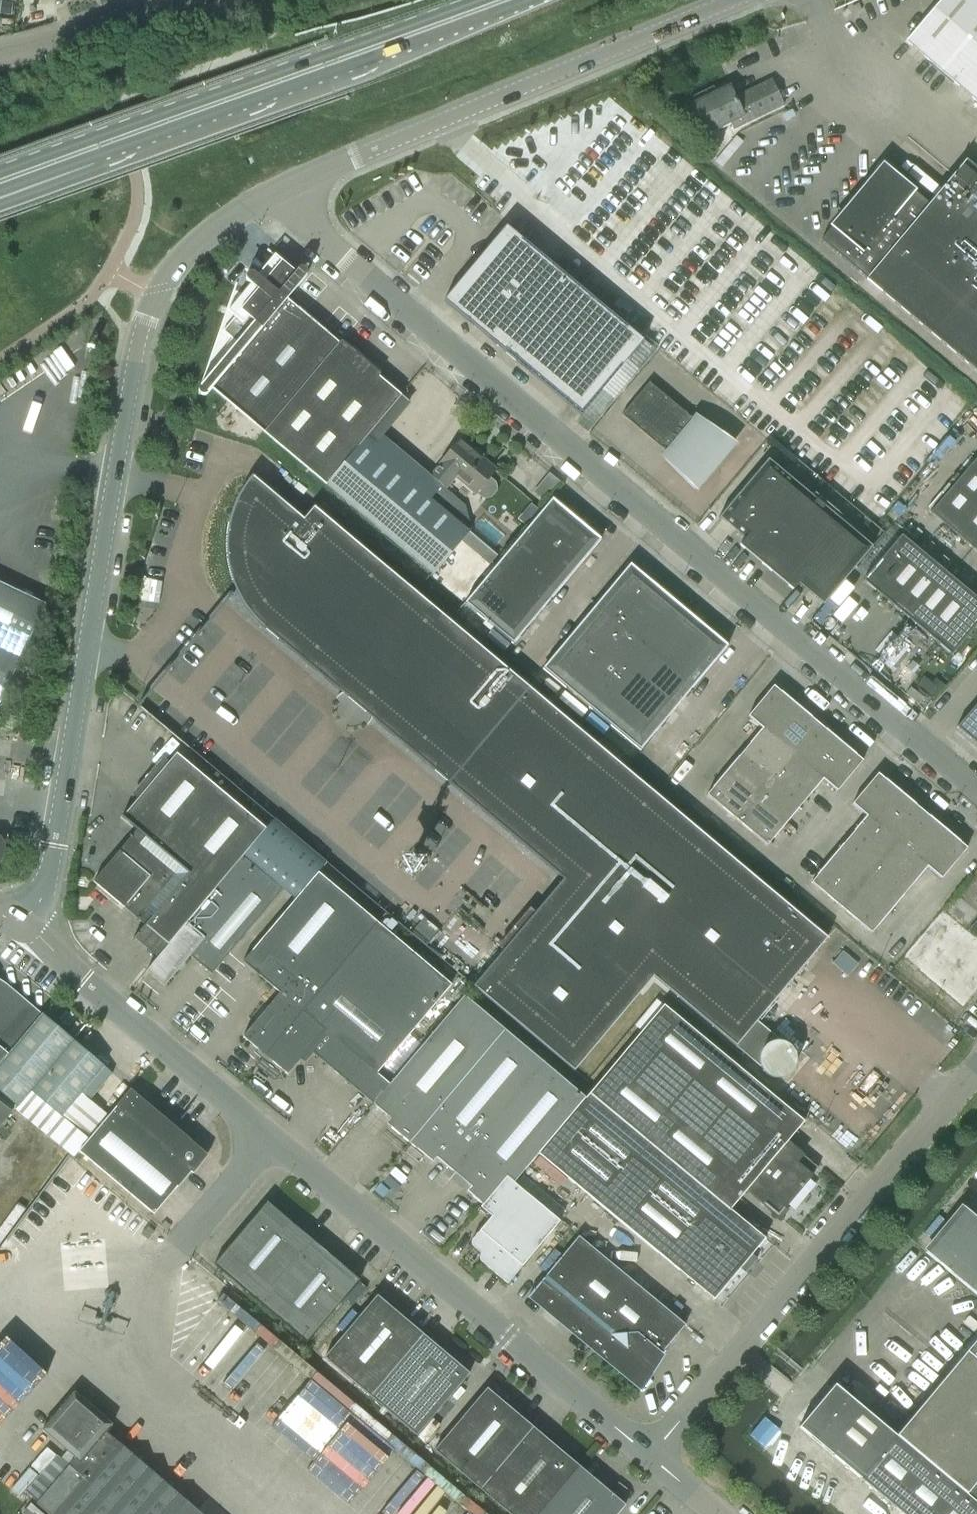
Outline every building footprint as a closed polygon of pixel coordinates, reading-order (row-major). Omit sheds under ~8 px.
[(905,42),(976,104),(976,0),(942,0),(905,42)] [(729,87),(716,93),(713,87),(685,100),(688,107),(702,136),(742,117),(745,123),(782,105),(770,80),(734,97),(729,87)] [(551,175),(580,200),(617,159),(588,134),(551,175)] [(965,161),(929,204),(883,166),(821,240),(976,371),(976,171),(965,161)] [(505,227),(443,303),(581,417),(627,362),(634,368),(650,348),(505,227)] [(290,303),(309,280),(310,278),(310,277),(310,275),(309,274),(308,273),(307,272),(305,271),(304,272),(302,272),(301,273),(298,276),(271,253),(270,254),(284,266),(267,285),(257,277),(256,276),(254,276),(253,276),(251,277),(250,278),(249,279),(249,281),(249,282),(249,284),(250,285),(260,294),(243,314),(264,332),(209,397),(208,397),(207,398),(205,398),(204,397),(203,396),(203,395),(202,393),(203,392),(207,387),(205,386),(240,287),(239,287),(204,387),(205,388),(203,390),(202,391),(201,393),(201,394),(202,396),(202,397),(204,398),(205,399),(207,399),(208,399),(210,398),(215,392),(267,436),(342,347),(290,303)] [(342,347),(267,436),(327,487),(363,443),(402,398),(379,379),(383,375),(345,343),(342,347)] [(649,384),(621,416),(669,456),(665,461),(695,489),(734,442),(700,419),(696,423),(649,384)] [(400,474),(431,501),(443,487),(442,486),(453,473),(482,498),(487,499),(491,497),(494,494),(496,491),(497,486),(496,482),(491,478),(497,472),(461,442),(441,465),(443,466),(434,477),(413,459),(400,474)] [(431,501),(400,474),(363,443),(327,487),(435,578),(465,543),(489,565),(499,553),(472,528),(469,532),(431,501)] [(969,452),(922,508),(976,555),(976,459),(969,452)] [(823,605),(872,546),(767,459),(718,518),(765,557),(760,563),(770,572),(775,565),(823,605)] [(233,583),(234,587),(237,593),(240,598),(243,604),(247,609),(251,615),(254,618),(257,621),(261,625),(263,627),(447,781),(529,687),(314,506),(303,519),(252,475),(249,479),(246,483),(243,487),(241,490),(240,492),(237,498),(234,505),(233,508),(231,513),(230,516),(229,520),(228,523),(227,528),(227,534),(226,539),(226,543),(226,548),(226,552),(226,555),(227,559),(228,566),(229,569),(230,573),(231,577),(232,580),(233,583)] [(552,500),(508,553),(465,605),(514,646),(601,541),(552,500)] [(951,655),(976,623),(976,599),(900,535),(862,580),(951,655)] [(543,670),(590,710),(641,752),(729,646),(630,565),(543,670)] [(161,591),(162,579),(144,577),(143,590),(161,591)] [(0,584),(0,705),(47,606),(0,584)] [(838,623),(860,640),(875,622),(853,605),(838,623)] [(907,670),(899,680),(927,704),(942,686),(926,672),(919,680),(907,670)] [(712,787),(706,794),(767,845),(773,838),(822,779),(836,791),(862,760),(855,754),(824,728),(818,723),(811,717),(780,691),(773,685),(747,716),(762,728),(712,787)] [(736,1046),(757,1020),(827,937),(529,687),(447,781),(563,879),(473,986),(574,1070),(653,976),(736,1046)] [(953,725),(976,745),(976,697),(953,725)] [(141,831),(98,881),(173,945),(248,857),(244,854),(266,826),(181,754),(127,818),(141,831)] [(927,866),(941,878),(966,848),(959,842),(960,841),(929,815),(928,816),(915,805),(916,804),(900,791),(884,778),(884,779),(877,773),(852,803),(866,815),(816,874),(816,875),(811,882),(871,932),(877,925),(877,926),(927,866)] [(173,945),(150,972),(168,987),(194,956),(217,974),(288,891),(248,857),(173,945)] [(270,1056),(382,925),(322,874),(247,962),(284,993),(247,1036),(270,1056)] [(942,909),(903,956),(962,1006),(976,988),(976,938),(942,909)] [(270,1056),(293,1075),(306,1060),(310,1064),(318,1054),(364,1093),(379,1075),(376,1072),(451,983),(382,925),(270,1056)] [(44,1014),(45,1013),(8,982),(0,978),(0,1067),(44,1014)] [(411,1147),(508,1032),(467,998),(375,1105),(394,1121),(392,1131),(411,1147)] [(591,1095),(731,1213),(749,1192),(778,1217),(819,1169),(789,1144),(805,1124),(666,1007),(591,1095)] [(0,1067),(0,1087),(22,1105),(35,1090),(73,1123),(115,1074),(44,1014),(0,1067)] [(783,1077),(785,1076),(788,1074),(789,1073),(791,1071),(792,1069),(793,1067),(794,1065),(795,1063),(795,1061),(795,1060),(795,1058),(795,1056),(795,1054),(794,1052),(793,1051),(793,1049),(791,1047),(789,1046),(787,1043),(784,1042),(782,1041),(757,1020),(736,1046),(760,1066),(761,1069),(763,1071),(765,1073),(767,1075),(769,1076),(772,1077),(774,1077),(776,1077),(779,1077),(781,1077),(783,1077)] [(508,1178),(516,1185),(541,1156),(587,1100),(508,1032),(411,1147),(429,1161),(439,1158),(475,1189),(473,1199),(483,1207),(508,1178)] [(109,1117),(82,1149),(159,1214),(195,1171),(198,1173),(213,1156),(141,1096),(133,1089),(109,1117)] [(587,1100),(541,1156),(716,1303),(767,1243),(731,1213),(591,1095),(587,1100)] [(12,1113),(0,1102),(0,1128),(12,1113)] [(56,1134),(24,1107),(22,1109),(18,1105),(15,1109),(51,1140),(56,1134)] [(508,1178),(483,1207),(481,1210),(492,1219),(476,1239),(475,1243),(476,1246),(474,1248),(482,1254),(481,1258),(481,1260),(481,1262),(510,1286),(562,1223),(516,1185),(508,1178)] [(264,1304),(316,1242),(270,1203),(217,1264),(264,1304)] [(963,1206),(963,1207),(964,1207),(927,1251),(926,1251),(925,1252),(976,1295),(976,1217),(963,1206)] [(141,1234),(147,1239),(153,1232),(147,1226),(141,1234)] [(639,1387),(688,1328),(581,1239),(532,1298),(639,1387)] [(316,1242),(264,1304),(311,1344),(363,1282),(316,1242)] [(110,1251),(79,1286),(93,1299),(109,1282),(116,1288),(132,1271),(110,1251)] [(374,1398),(427,1336),(381,1297),(328,1358),(374,1398)] [(427,1336),(374,1398),(420,1437),(472,1375),(427,1336)] [(897,1437),(976,1503),(976,1341),(897,1437)] [(37,1377),(0,1345),(0,1420),(37,1377)] [(897,1437),(836,1386),(800,1429),(861,1480),(897,1437)] [(581,1468),(489,1389),(436,1451),(510,1513),(542,1513),(581,1468)] [(104,1419),(111,1411),(103,1405),(97,1412),(74,1393),(41,1431),(79,1464),(73,1471),(83,1480),(53,1513),(197,1513),(105,1434),(112,1426),(104,1419)] [(897,1437),(861,1480),(902,1513),(976,1513),(976,1503),(897,1437)] [(542,1513),(621,1513),(627,1507),(581,1468),(542,1513)]
